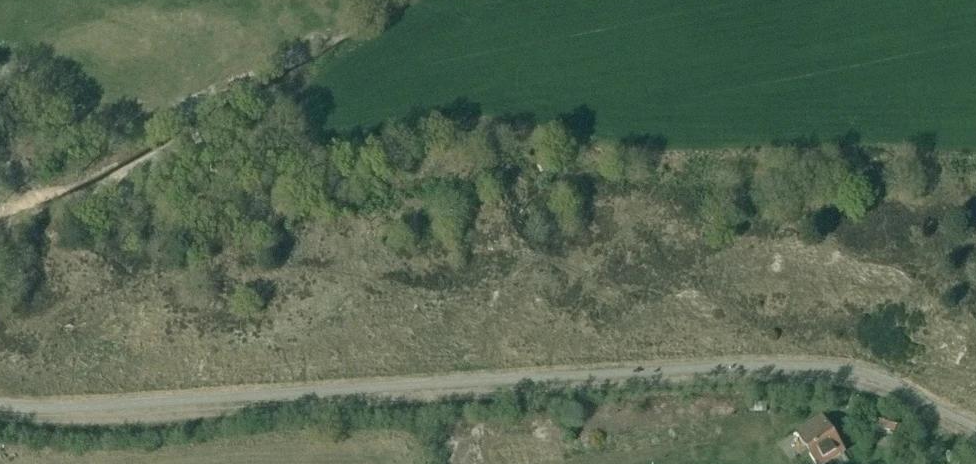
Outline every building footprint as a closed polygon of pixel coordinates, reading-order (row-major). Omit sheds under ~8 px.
[(766,403),(750,403),(750,412),(766,412),(766,403)] [(876,428),(899,436),(903,423),(880,416),(876,428)] [(845,454),(831,432),(836,429),(833,424),(828,426),(823,418),(797,434),(815,463),(828,463),(845,454)]
